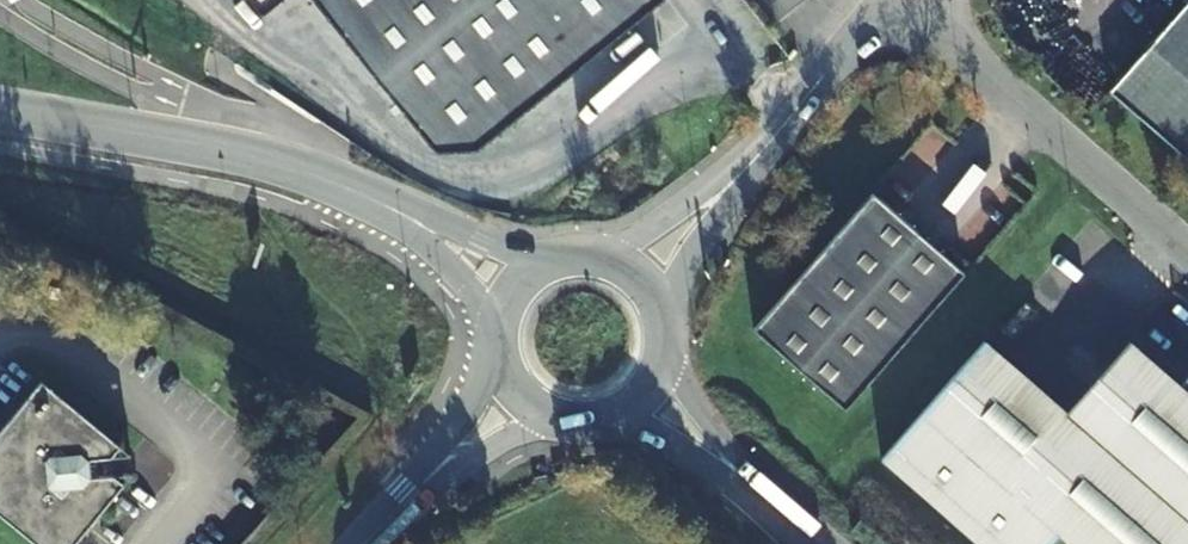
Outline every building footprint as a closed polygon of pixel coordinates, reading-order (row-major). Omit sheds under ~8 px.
[(270,15),(289,0),(257,0),(270,15)] [(444,150),(459,170),(484,149),(668,0),(321,0),(444,150)] [(1187,162),(1187,2),(1185,0),(1106,90),(1187,162)] [(871,192),(750,328),(839,407),(960,270),(871,192)] [(1068,543),(1187,543),(1187,381),(1182,389),(1125,339),(1067,407),(984,335),(882,454),(986,543),(1049,543),(1057,535),(1068,543)] [(0,433),(0,516),(34,543),(75,543),(123,485),(113,477),(109,464),(121,449),(43,386),(0,433)]
